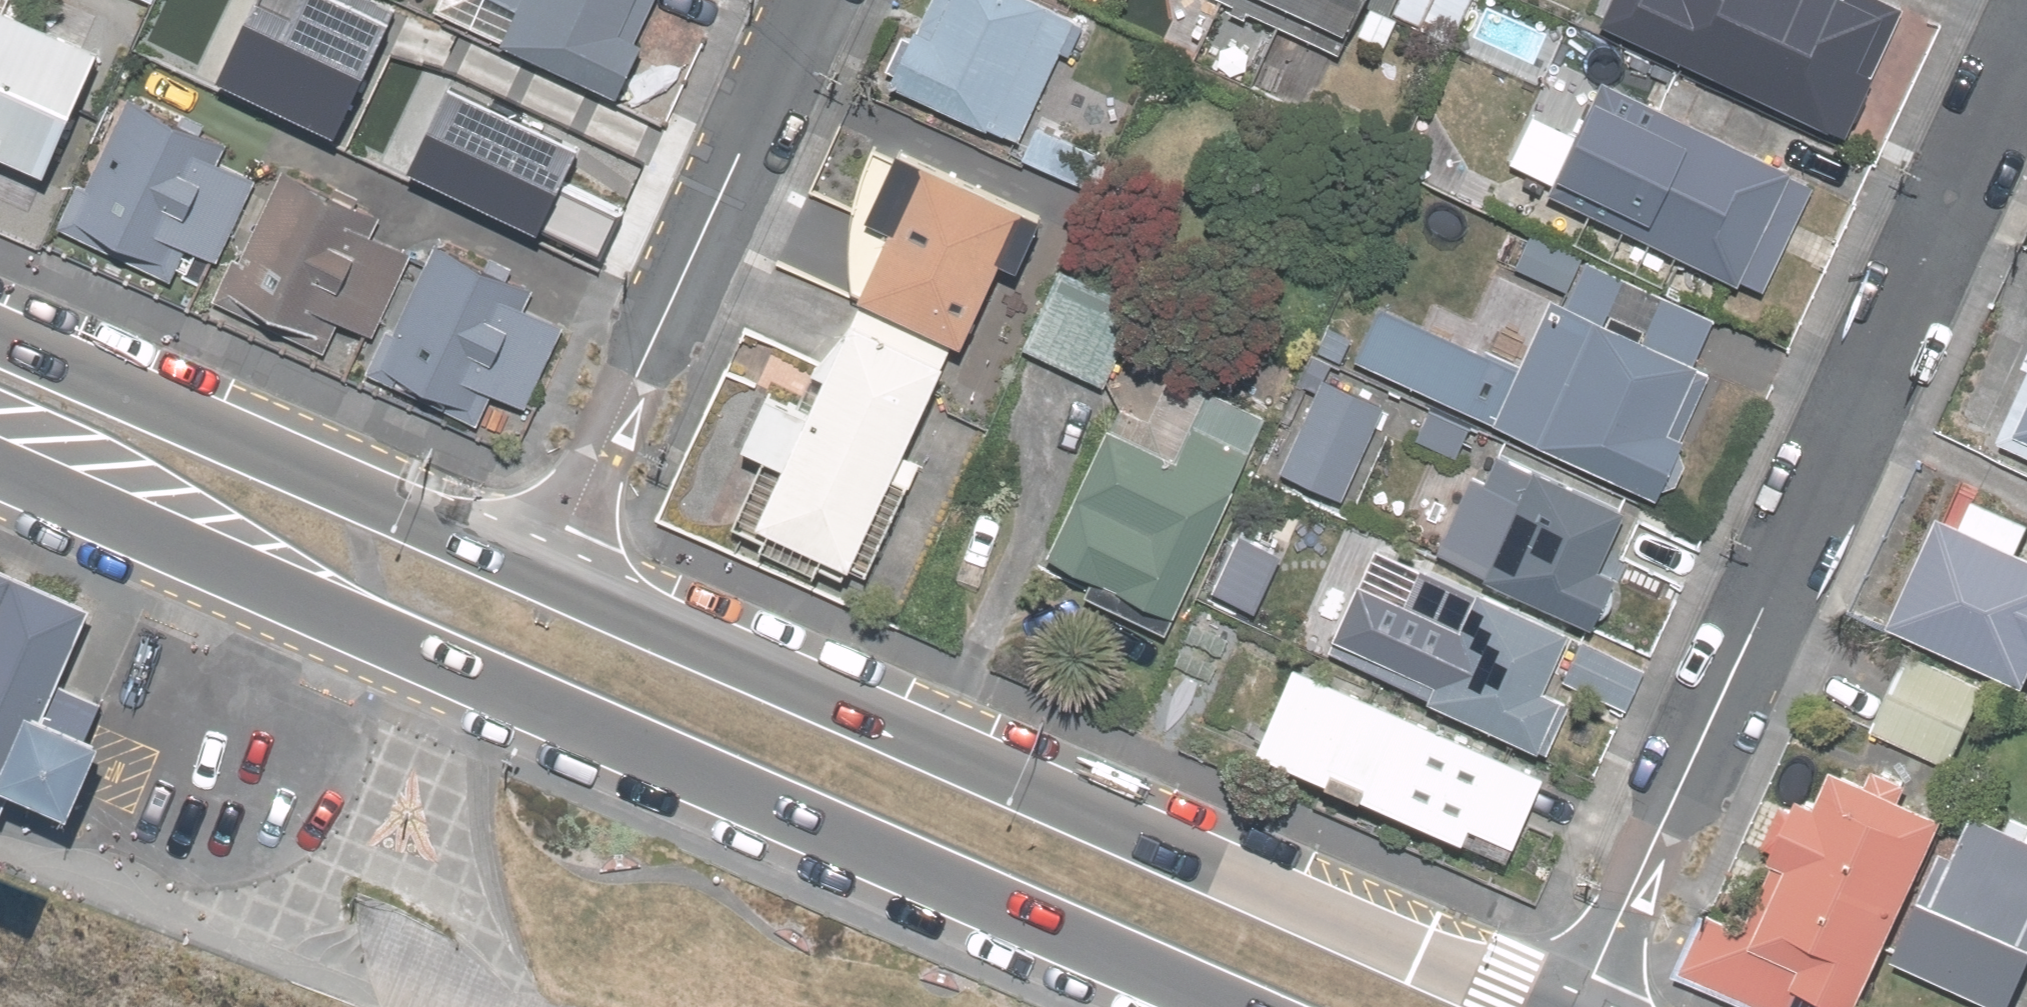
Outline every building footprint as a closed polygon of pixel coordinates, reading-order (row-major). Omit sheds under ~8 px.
[(417,24),(584,94),(624,0),(427,0),(417,24)] [(1026,0),(923,0),(908,34),(893,27),(868,85),(1016,149),(1072,20),(1026,0)] [(1330,47),(1351,0),(1226,0),(1330,47)] [(1624,33),(1814,144),(1896,4),(1888,0),(1643,0),(1624,33)] [(1551,38),(1475,3),(1442,74),(1518,109),(1551,38)] [(0,8),(0,156),(42,175),(97,51),(0,8)] [(579,106),(440,45),(427,75),(353,43),(328,101),(432,146),(416,182),(525,230),(579,106)] [(50,230),(153,280),(170,246),(219,270),(267,172),(114,98),(50,230)] [(1626,233),(1608,273),(1672,302),(1690,262),(1745,287),(1793,181),(1630,106),(1604,164),(1570,149),(1549,197),(1626,233)] [(830,307),(941,351),(977,259),(1016,274),(1047,195),(897,136),(886,165),(815,137),(789,202),(860,230),(830,307)] [(203,304),(311,356),(328,321),(361,337),(408,240),(267,172),(219,270),(203,304)] [(344,372),(467,432),(482,401),(507,414),(556,312),(408,240),(361,337),(344,372)] [(1444,342),(1402,433),(1446,453),(1460,422),(1644,507),(1727,327),(1672,302),(1608,273),(1563,252),(1509,371),(1444,342)] [(1108,283),(1050,258),(1012,348),(1069,373),(1108,283)] [(941,351),(830,307),(787,415),(735,395),(712,453),(764,474),(737,542),(848,586),(941,351)] [(1401,345),(1333,313),(1260,469),(1328,501),(1401,345)] [(1970,456),(2026,480),(2026,322),(1970,456)] [(1155,618),(1261,420),(1194,384),(1158,450),(1103,420),(1032,552),(1155,618)] [(1645,522),(1476,449),(1428,560),(1597,633),(1645,522)] [(2005,553),(2016,525),(1960,503),(1949,531),(1909,515),(1865,628),(2026,692),(2026,562),(2005,553)] [(1307,664),(1511,762),(1554,674),(1610,701),(1625,668),(1421,569),(1398,618),(1342,591),(1307,664)] [(0,570),(0,804),(28,815),(40,785),(107,812),(132,753),(68,726),(114,617),(0,570)] [(1981,700),(1892,658),(1858,729),(1948,771),(1981,700)] [(1265,802),(1275,779),(1461,857),(1454,875),(1521,904),(1569,792),(1274,662),(1222,784),(1265,802)] [(1743,1006),(1859,1006),(1875,960),(1925,856),(1946,820),(1901,801),(1908,785),(1873,771),(1867,785),(1832,771),(1817,808),(1799,800),(1795,810),(1783,805),(1764,847),(1775,851),(1770,864),(1774,865),(1744,930),(1702,912),(1673,977),(1743,1006)] [(2026,934),(2026,820),(1993,803),(1982,827),(1957,814),(1935,860),(1925,856),(1875,960),(1971,1006),(1992,1006),(2026,934)]
